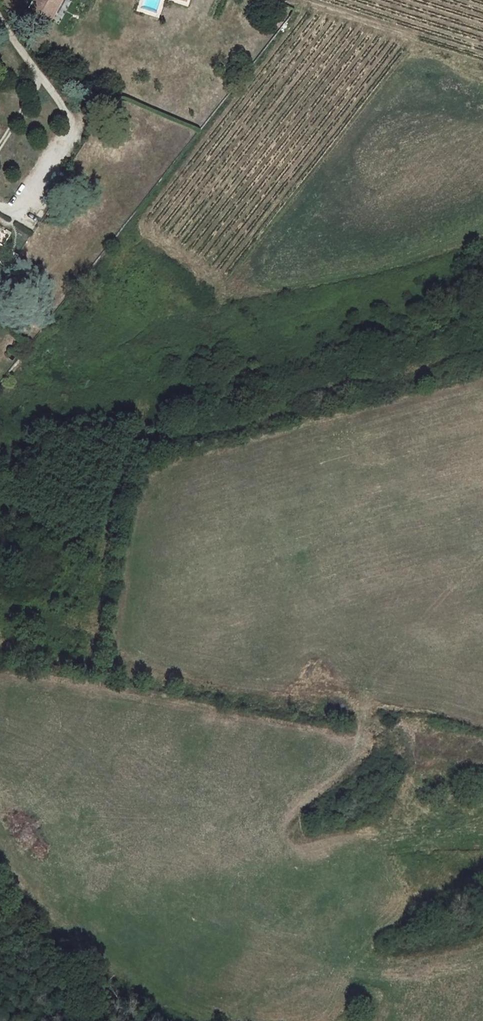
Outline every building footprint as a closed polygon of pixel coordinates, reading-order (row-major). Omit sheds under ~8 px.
[(30,9),(50,21),(62,0),(32,0),(34,1),(30,9)]
